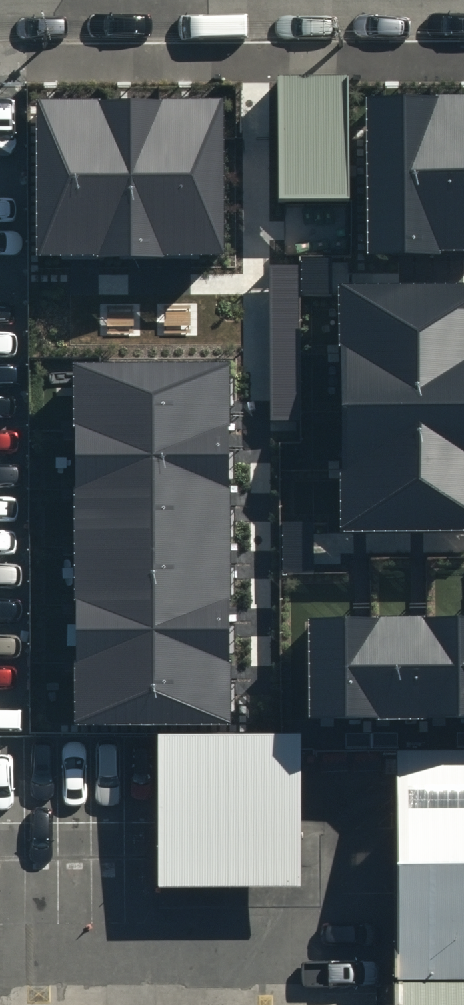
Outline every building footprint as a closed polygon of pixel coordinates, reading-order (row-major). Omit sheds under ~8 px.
[(346,82),(278,82),(278,203),(347,202),(346,82)] [(371,105),(372,248),(463,248),(463,105),(371,105)] [(224,106),(32,107),(33,251),(225,250),(224,106)] [(296,255),(270,255),(272,419),(298,419),(296,255)] [(358,534),(463,534),(463,293),(357,293),(358,534)] [(85,373),(87,730),(229,730),(227,372),(85,373)] [(463,725),(463,613),(303,614),(304,726),(463,725)] [(299,741),(160,740),(159,893),(298,894),(299,741)] [(396,767),(397,982),(463,982),(463,767),(396,767)] [(398,987),(398,1004),(463,1004),(463,987),(398,987)]
